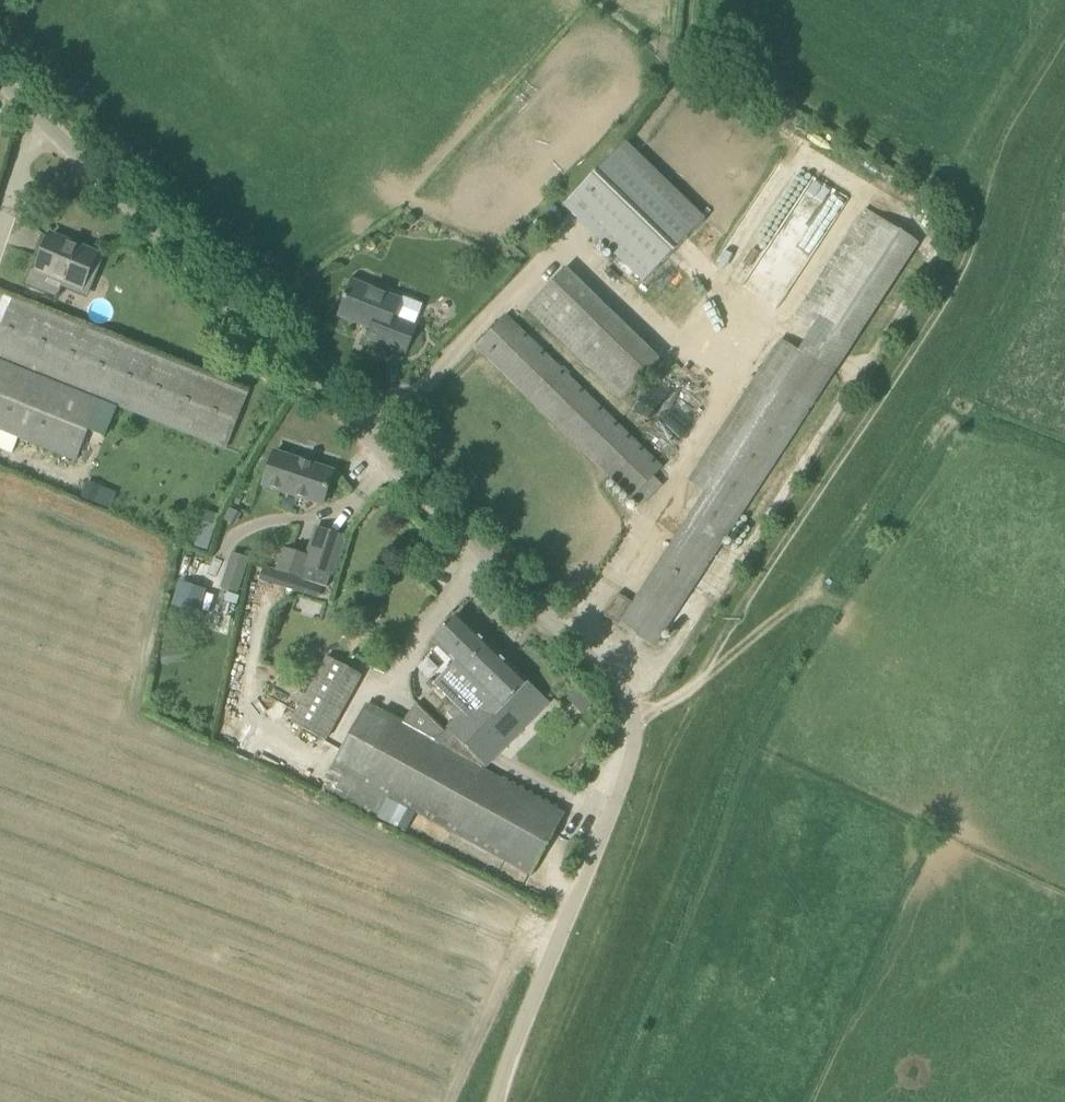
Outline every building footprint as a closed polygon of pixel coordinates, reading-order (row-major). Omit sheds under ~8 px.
[(627,141),(564,206),(643,283),(706,218),(627,141)] [(633,603),(619,593),(605,615),(654,647),(915,242),(865,210),(794,321),(809,331),(798,350),(633,603)] [(77,248),(50,237),(37,271),(64,282),(66,276),(84,284),(97,252),(78,245),(77,248)] [(558,339),(597,299),(566,268),(527,309),(558,339)] [(407,354),(418,326),(394,317),(402,298),(352,280),(337,316),(370,329),(367,339),(407,354)] [(121,406),(227,448),(248,395),(5,296),(0,308),(0,361),(121,406)] [(664,467),(505,315),(476,346),(642,507),(661,487),(652,478),(664,467)] [(0,361),(0,431),(45,450),(77,462),(89,432),(104,439),(106,433),(110,435),(121,406),(0,361)] [(323,505),(334,472),(274,452),(264,485),(323,505)] [(97,503),(103,488),(86,481),(80,496),(97,503)] [(305,566),(331,574),(332,575),(345,537),(318,528),(305,566)] [(233,550),(221,585),(240,592),(253,557),(233,550)] [(181,580),(173,608),(201,616),(209,587),(181,580)] [(449,751),(482,769),(547,702),(458,614),(432,641),(455,663),(435,683),(465,713),(478,725),(457,746),(454,742),(449,751)] [(326,742),(362,678),(327,659),(291,722),(326,742)] [(334,766),(531,875),(564,815),(482,769),(449,751),(367,706),(334,766)]
